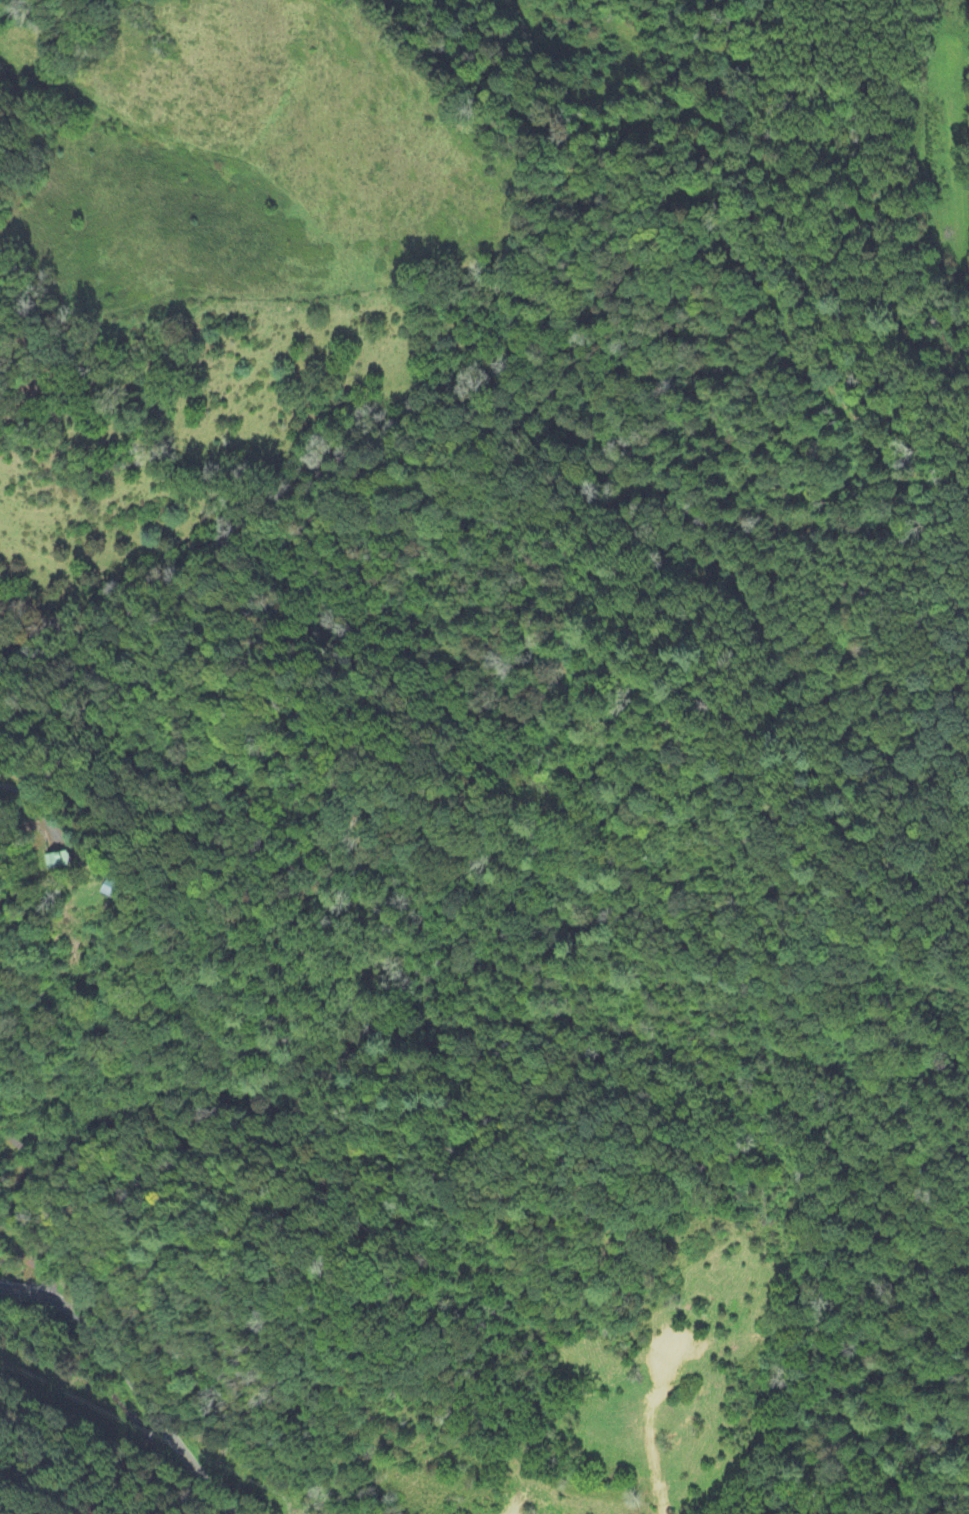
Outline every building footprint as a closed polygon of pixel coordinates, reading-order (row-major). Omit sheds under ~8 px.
[(38,856),(41,869),(65,863),(62,850),(38,856)]
